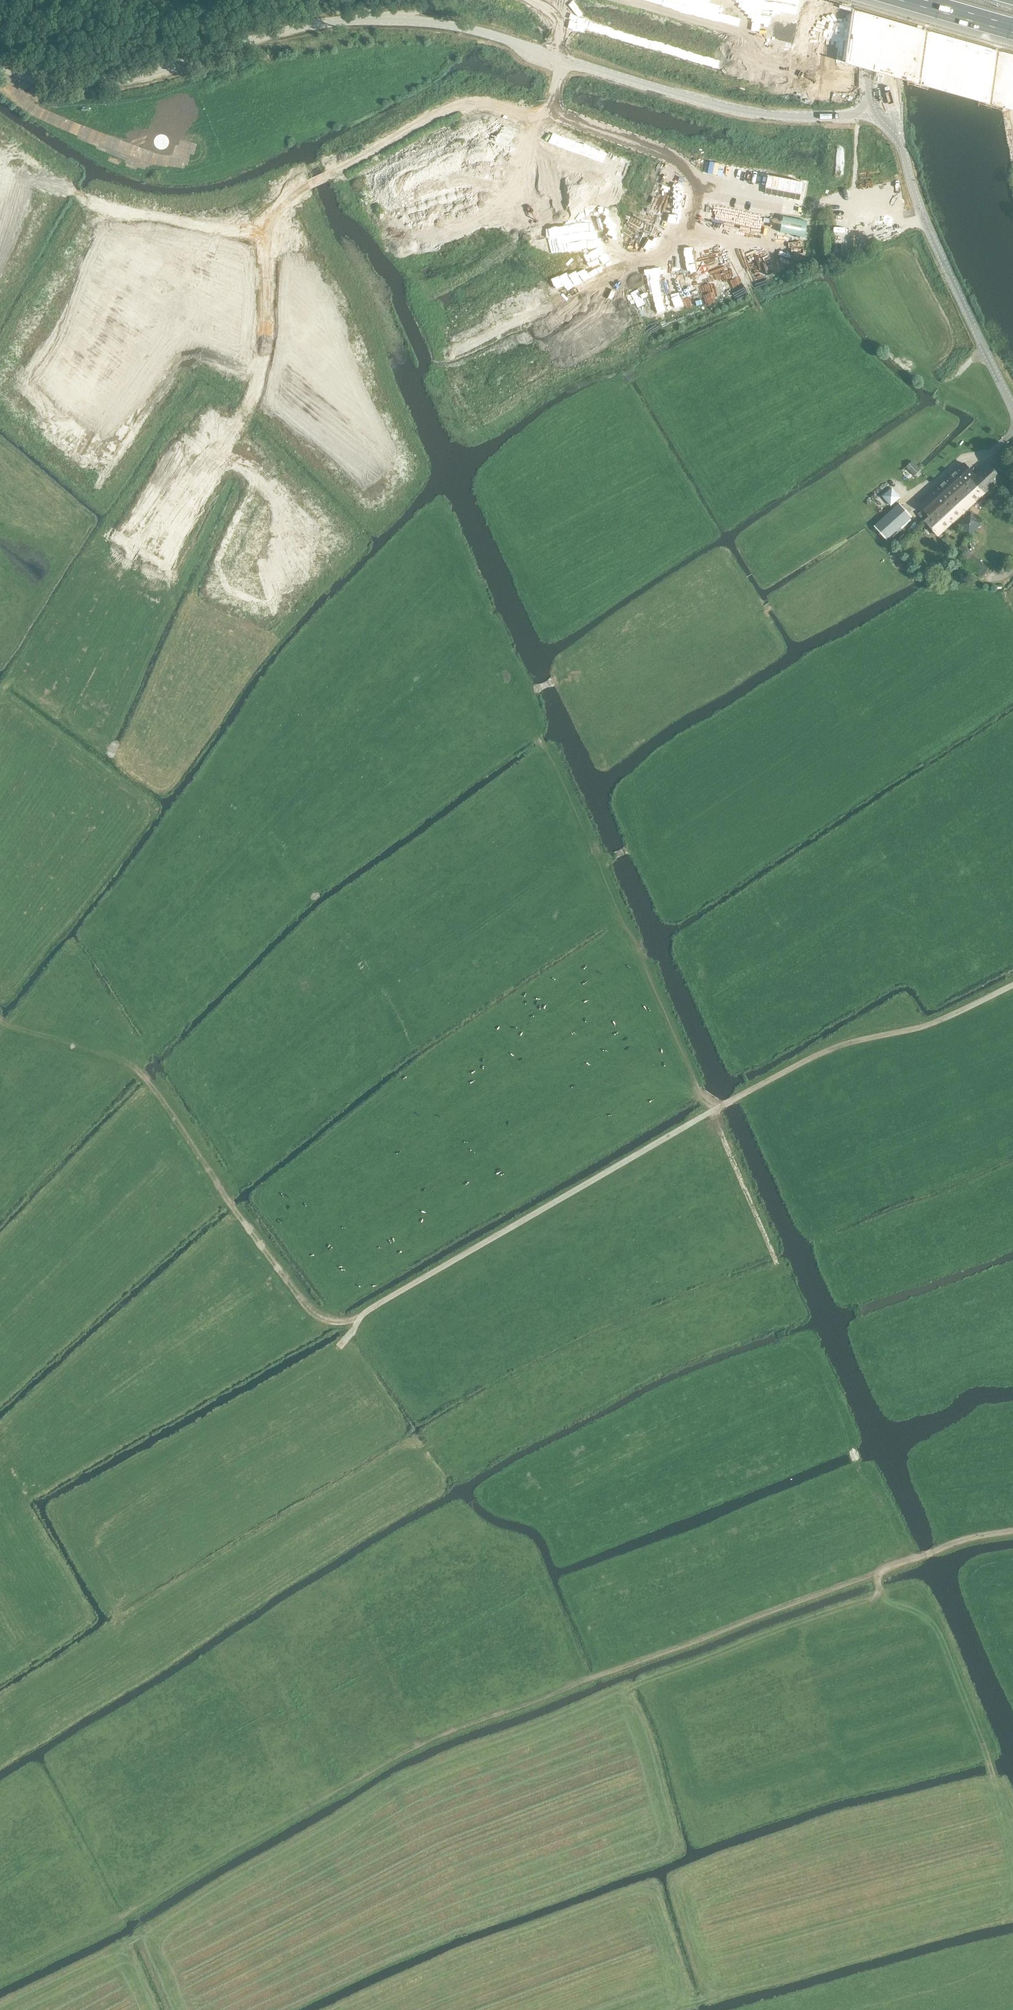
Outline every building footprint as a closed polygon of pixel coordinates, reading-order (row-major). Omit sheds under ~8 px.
[(744,216),(752,241),(811,222),(802,197),(744,216)] [(847,242),(851,250),(866,243),(862,235),(847,242)] [(906,466),(915,476),(921,470),(912,461),(906,466)] [(975,475),(949,499),(962,514),(1001,477),(988,463),(975,475)] [(975,475),(966,465),(922,505),(931,515),(932,515),(949,499),(975,475)] [(892,486),(882,495),(891,505),(901,495),(892,486)] [(882,520),(877,525),(888,539),(918,513),(906,499),(897,508),(896,507),(882,519),(882,520)] [(949,499),(932,515),(925,522),(938,536),(962,514),(949,499)] [(969,536),(983,523),(971,511),(958,523),(969,536)] [(973,554),(965,563),(980,577),(989,569),(973,554)]
